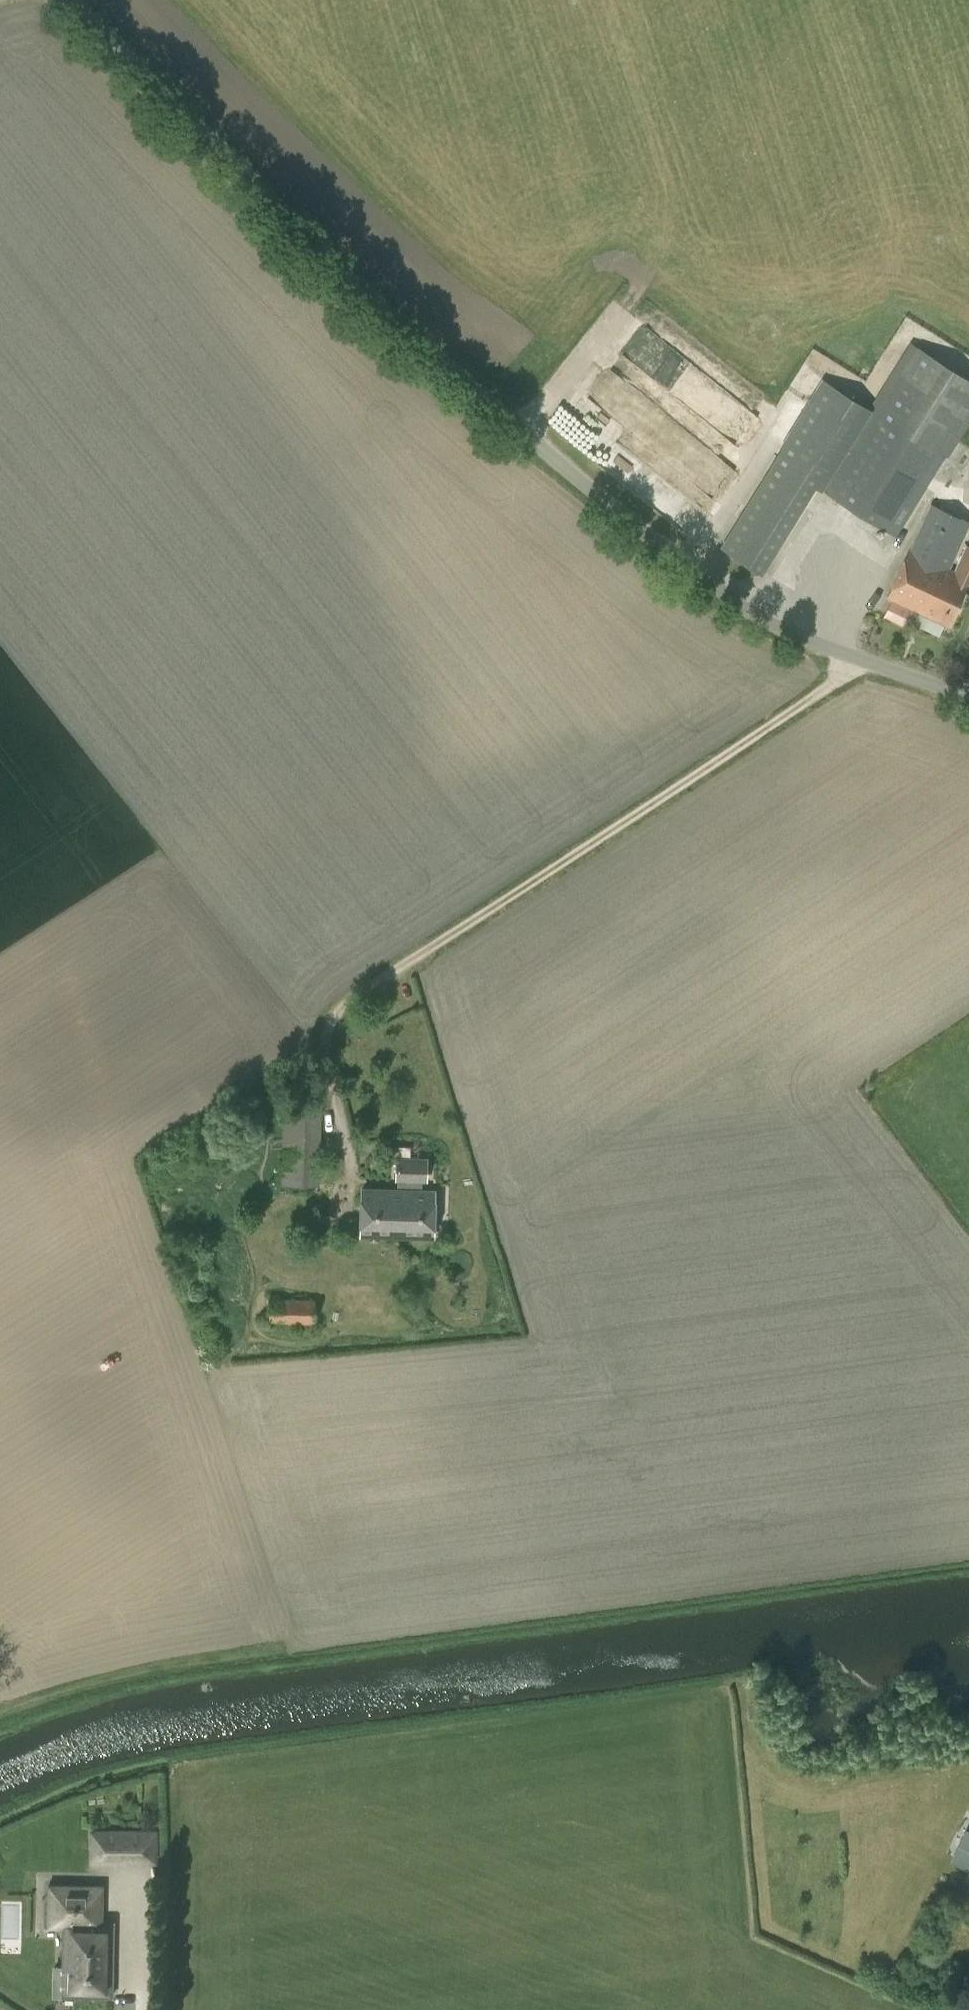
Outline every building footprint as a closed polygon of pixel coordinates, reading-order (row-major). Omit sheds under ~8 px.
[(872,409),(825,380),(722,546),(733,553),(760,570),(804,499),(813,504),(822,490),(897,536),(944,457),(968,418),(968,378),(913,343),(872,409)] [(932,502),(909,552),(888,597),(948,625),(968,580),(968,544),(967,543),(955,569),(952,568),(968,529),(968,519),(932,502)] [(912,608),(892,599),(884,615),(905,625),(912,608)] [(322,1105),(283,1104),(281,1183),(320,1185),(322,1105)] [(399,1157),(398,1177),(398,1189),(363,1187),(361,1234),(433,1236),(435,1190),(421,1189),(421,1178),(428,1178),(428,1158),(399,1157)] [(315,1298),(269,1297),(269,1322),(315,1323),(315,1298)] [(92,1861),(106,1861),(106,1830),(92,1830),(92,1861)] [(155,1830),(141,1830),(141,1861),(155,1861),(155,1830)] [(71,1986),(86,1986),(85,1992),(109,1992),(110,1964),(104,1964),(104,1946),(109,1946),(109,1933),(104,1933),(104,1930),(93,1930),(93,1911),(98,1911),(98,1894),(57,1893),(57,1900),(53,1900),(52,1917),(73,1918),(72,1943),(68,1943),(67,1967),(72,1968),(71,1986)]
